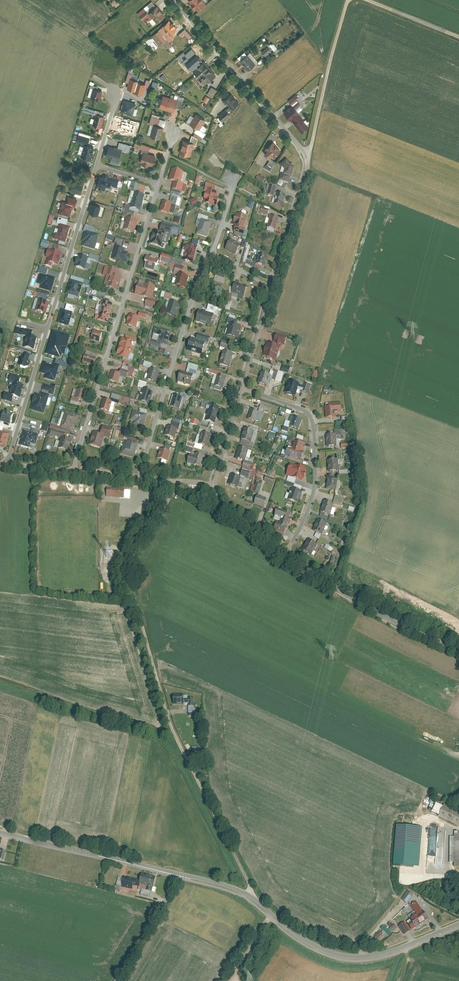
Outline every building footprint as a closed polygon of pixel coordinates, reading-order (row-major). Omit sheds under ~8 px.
[(190,0),(199,11),(207,4),(204,0),(190,0)] [(157,6),(153,1),(146,8),(150,12),(157,6)] [(167,15),(158,5),(157,6),(150,12),(150,13),(158,22),(167,15)] [(140,14),(143,18),(150,13),(150,12),(146,8),(140,14)] [(171,20),(159,29),(160,30),(167,38),(178,29),(171,20)] [(182,36),(185,34),(189,39),(192,36),(185,28),(179,33),(182,36)] [(163,42),(167,38),(160,30),(153,36),(161,44),(163,42)] [(167,38),(163,42),(168,48),(173,45),(167,38)] [(269,46),(263,51),(266,55),(273,50),(269,46)] [(197,54),(192,58),(190,56),(187,59),(187,58),(183,60),(190,69),(191,68),(193,70),(204,62),(197,54)] [(242,60),(249,70),(257,63),(249,54),(242,60)] [(193,70),(204,83),(207,81),(208,82),(215,75),(204,62),(193,70)] [(135,91),(142,93),(145,84),(138,82),(138,81),(131,79),(128,88),(135,90),(135,91)] [(218,89),(213,86),(208,94),(214,97),(218,89)] [(104,91),(94,88),(92,98),(101,100),(104,91)] [(232,92),(225,99),(233,109),(241,102),(232,92)] [(291,105),(299,98),(296,94),(288,100),(291,105)] [(179,99),(164,95),(160,107),(175,112),(179,99)] [(213,98),(207,95),(204,101),(210,104),(213,98)] [(121,111),(132,115),(135,104),(125,101),(121,111)] [(294,104),(285,111),(292,120),(295,118),(298,121),(295,123),(303,133),(310,127),(300,114),(301,113),(294,104)] [(228,109),(220,115),(224,121),(232,114),(228,109)] [(106,116),(97,113),(94,124),(102,127),(106,116)] [(207,119),(197,113),(191,123),(197,127),(200,129),(204,124),(207,119)] [(165,127),(154,124),(151,136),(162,139),(165,127)] [(195,131),(203,136),(205,132),(204,132),(200,129),(197,127),(195,131)] [(91,137),(80,134),(77,142),(89,145),(91,137)] [(195,143),(184,140),(181,153),(191,156),(195,143)] [(269,150),(266,152),(272,160),(282,150),(274,141),(267,147),(269,150)] [(96,147),(85,145),(82,156),(92,159),(96,147)] [(124,149),(110,145),(107,156),(121,160),(124,149)] [(157,155),(145,151),(142,162),(154,166),(157,155)] [(286,169),(284,173),(293,176),(296,166),(288,157),(281,163),(286,169)] [(185,171),(173,168),(170,179),(182,182),(185,171)] [(114,179),(101,174),(98,185),(102,186),(101,190),(106,192),(108,188),(111,189),(114,179)] [(263,183),(266,179),(258,174),(256,178),(263,183)] [(85,183),(74,180),(72,190),(82,193),(85,183)] [(145,192),(146,186),(131,182),(129,189),(145,192)] [(219,192),(209,189),(205,202),(218,206),(221,197),(218,197),(219,192)] [(146,194),(136,191),(131,207),(141,210),(146,194)] [(287,194),(278,192),(275,203),(284,206),(287,194)] [(173,202),(164,200),(161,211),(170,213),(173,202)] [(75,204),(64,201),(60,215),(71,218),(75,204)] [(89,213),(98,215),(101,207),(91,204),(89,213)] [(260,213),(268,215),(270,207),(262,205),(260,213)] [(249,215),(238,213),(235,224),(246,227),(249,215)] [(280,217),(271,214),(268,226),(277,229),(280,217)] [(139,220),(128,216),(124,229),(136,232),(139,220)] [(212,221),(202,218),(198,233),(208,236),(212,221)] [(72,227),(61,223),(58,233),(57,232),(55,234),(54,237),(56,239),(67,242),(72,227)] [(166,232),(155,229),(151,242),(162,246),(166,232)] [(100,234),(86,230),(83,240),(85,241),(83,246),(96,250),(100,234)] [(242,244),(232,238),(227,248),(237,254),(242,244)] [(40,246),(48,248),(50,242),(42,240),(40,246)] [(199,246),(189,244),(184,260),(194,263),(199,246)] [(247,256),(247,257),(250,245),(246,244),(241,263),(245,264),(247,256)] [(126,248),(117,246),(113,258),(127,261),(129,252),(126,251),(126,248)] [(63,252),(50,248),(47,257),(48,257),(46,265),(52,266),(53,263),(59,265),(63,252)] [(269,256),(260,253),(257,262),(266,265),(269,256)] [(89,257),(80,254),(79,257),(77,263),(78,264),(77,266),(86,269),(89,257)] [(160,258),(148,255),(146,262),(147,262),(145,268),(156,271),(157,265),(159,266),(160,258)] [(172,258),(169,270),(182,273),(183,269),(186,270),(186,267),(183,266),(184,261),(172,258)] [(119,269),(106,266),(104,274),(107,275),(105,285),(119,289),(122,277),(117,275),(119,269)] [(57,277),(41,273),(38,283),(42,284),(41,288),(52,291),(57,277)] [(190,276),(179,273),(176,284),(186,287),(190,276)] [(227,277),(216,274),(214,281),(224,285),(227,277)] [(84,283),(72,279),(67,293),(80,297),(84,283)] [(157,286),(140,281),(136,294),(153,299),(157,286)] [(249,285),(236,281),(233,292),(245,296),(249,285)] [(50,302),(39,298),(36,310),(47,313),(50,302)] [(114,303),(103,299),(99,314),(98,314),(96,319),(109,323),(111,313),(114,303)] [(181,303),(171,300),(167,313),(178,316),(181,303)] [(74,312),(62,308),(58,322),(70,326),(74,312)] [(215,314),(200,309),(197,320),(212,325),(215,314)] [(141,316),(131,314),(128,324),(137,327),(141,316)] [(243,326),(230,323),(227,334),(240,338),(243,326)] [(173,331),(157,326),(155,333),(161,335),(159,343),(169,345),(173,331)] [(104,332),(95,329),(92,339),(101,342),(104,332)] [(71,335),(54,330),(47,353),(62,358),(64,353),(66,354),(71,335)] [(38,337),(28,334),(25,347),(35,349),(38,337)] [(135,340),(123,337),(118,354),(120,354),(120,356),(129,358),(135,340)] [(207,341),(192,337),(188,350),(203,354),(207,341)] [(219,347),(227,350),(230,343),(222,340),(219,347)] [(268,342),(265,356),(269,357),(268,358),(277,361),(281,346),(268,342)] [(235,353),(224,350),(220,364),(231,367),(235,353)] [(95,366),(98,357),(87,354),(84,363),(95,366)] [(31,362),(30,358),(24,356),(20,358),(19,362),(22,367),(26,368),(30,365),(31,362)] [(142,360),(140,365),(150,369),(152,364),(142,360)] [(54,365),(44,362),(42,372),(47,374),(46,378),(56,381),(61,365),(55,364),(54,365)] [(283,365),(281,371),(288,373),(290,367),(283,365)] [(161,371),(151,368),(148,379),(158,382),(161,371)] [(122,373),(113,370),(110,380),(119,383),(122,373)] [(194,374),(182,371),(179,381),(192,385),(194,374)] [(272,374),(262,372),(258,383),(269,386),(272,374)] [(227,377),(219,375),(216,386),(224,388),(227,377)] [(300,383),(290,379),(286,392),(297,395),(300,383)] [(21,397),(25,385),(14,382),(10,394),(21,397)] [(150,389),(144,387),(141,400),(151,403),(154,392),(150,390),(150,389)] [(88,391),(78,389),(76,398),(85,401),(88,391)] [(42,394),(37,393),(32,409),(45,413),(51,394),(42,392),(42,394)] [(184,398),(174,395),(171,406),(181,409),(184,398)] [(113,401),(104,398),(101,409),(110,412),(113,401)] [(327,407),(326,407),(327,418),(337,417),(337,414),(343,413),(342,402),(328,403),(327,404),(327,407)] [(221,407),(211,404),(207,420),(216,423),(221,407)] [(260,411),(252,408),(248,418),(257,420),(260,411)] [(14,413),(5,410),(1,421),(11,424),(14,413)] [(148,414),(134,410),(132,420),(136,421),(135,424),(145,427),(148,414)] [(81,415),(66,411),(61,428),(72,431),(73,425),(78,426),(81,415)] [(303,419),(295,416),(291,426),(300,429),(303,419)] [(191,418),(189,427),(193,428),(194,425),(198,426),(199,421),(191,418)] [(179,428),(168,425),(166,435),(176,438),(179,428)] [(256,430),(245,427),(242,438),(252,441),(256,430)] [(0,430),(0,445),(7,447),(11,433),(0,430)] [(40,434),(25,430),(21,445),(31,447),(32,443),(37,444),(40,434)] [(114,430),(111,440),(117,442),(120,432),(114,430)] [(106,434),(94,431),(91,444),(102,447),(106,434)] [(213,434),(203,431),(199,443),(209,446),(213,434)] [(338,446),(337,434),(327,435),(328,446),(338,446)] [(73,439),(62,436),(59,447),(70,450),(73,439)] [(140,442),(130,439),(128,445),(124,444),(122,454),(135,458),(140,442)] [(293,447),(290,446),(287,455),(302,461),(305,451),(303,450),(306,443),(295,440),(293,447)] [(250,449),(240,446),(236,457),(247,460),(250,449)] [(171,451),(161,448),(159,458),(169,460),(171,451)] [(206,455),(196,452),(195,455),(191,454),(189,462),(203,467),(206,455)] [(340,459),(329,459),(329,471),(340,470),(340,459)] [(308,467),(292,462),(287,474),(304,480),(305,478),(306,478),(308,472),(307,471),(308,467)] [(242,476),(232,473),(229,483),(239,486),(242,476)] [(339,478),(329,476),(327,488),(338,490),(339,478)] [(252,483),(250,490),(259,492),(263,481),(257,479),(255,484),(252,483)] [(125,488),(108,487),(108,496),(125,497),(125,488)] [(304,490),(293,487),(289,498),(300,502),(304,490)] [(269,497),(259,494),(256,503),(266,507),(269,497)] [(335,503),(325,499),(321,511),(332,514),(335,503)] [(294,512),(278,508),(275,518),(281,520),(281,523),(277,522),(275,528),(286,532),(288,527),(289,528),(294,512)] [(323,533),(328,523),(319,518),(314,529),(323,533)] [(318,543),(309,538),(304,548),(313,554),(318,543)] [(188,704),(188,699),(184,699),(183,695),(173,696),(174,704),(183,704),(183,705),(188,704)] [(193,699),(188,699),(188,704),(188,713),(195,713),(195,709),(194,709),(194,706),(197,706),(196,700),(193,700),(193,699)] [(439,815),(442,805),(435,803),(432,813),(439,815)] [(443,809),(439,819),(458,828),(458,816),(443,809)] [(436,868),(438,828),(429,827),(428,868),(436,868)] [(419,829),(398,828),(395,866),(417,868),(419,829)] [(457,834),(457,832),(454,832),(454,837),(449,837),(449,863),(453,863),(453,867),(458,867),(458,834),(457,834)] [(157,876),(142,873),(141,879),(140,883),(148,885),(147,889),(153,891),(154,887),(155,887),(157,876)] [(141,879),(125,876),(123,886),(134,890),(135,885),(140,886),(140,883),(141,879)] [(409,890),(403,899),(408,903),(415,894),(409,890)] [(417,901),(412,905),(419,915),(409,922),(414,930),(430,919),(417,901)] [(388,929),(391,933),(397,929),(394,925),(388,929)]
